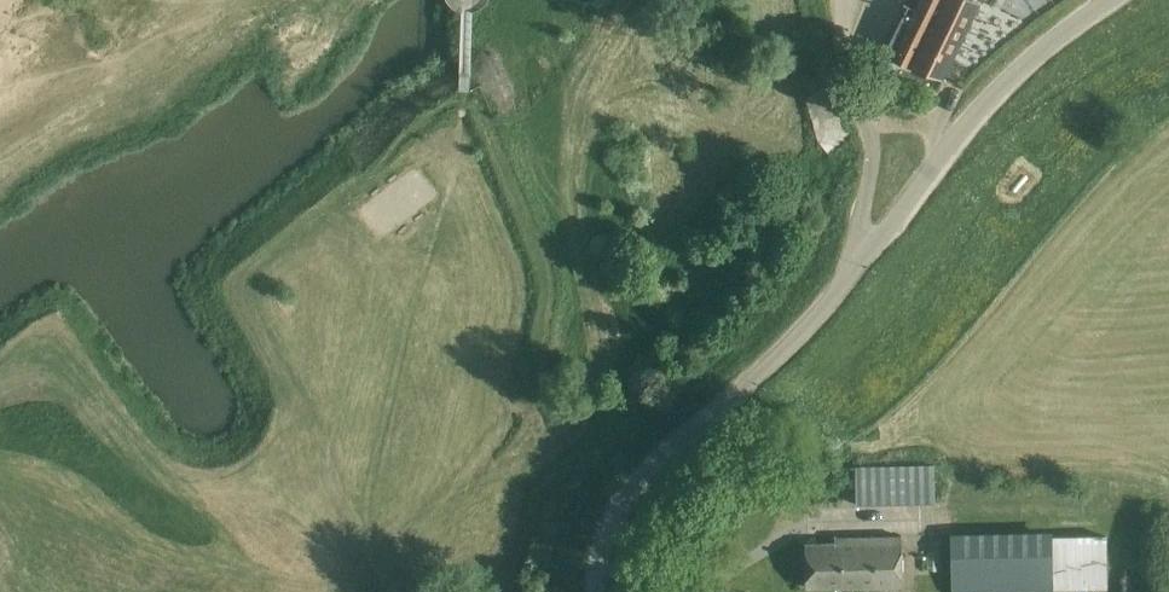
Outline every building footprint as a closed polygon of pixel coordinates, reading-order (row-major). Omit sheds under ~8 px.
[(881,68),(884,77),(922,91),(927,77),(900,67),(902,62),(941,79),(980,1),(979,0),(921,0),(909,24),(901,21),(887,52),(883,60),(881,68)] [(816,140),(828,154),(845,141),(833,127),(827,104),(828,86),(807,84),(806,102),(816,140)] [(856,504),(909,503),(936,503),(935,466),(855,468),(856,504)] [(953,539),(954,591),(1108,588),(1106,536),(953,539)] [(901,537),(835,539),(835,543),(805,544),(806,588),(903,585),(901,537)] [(1128,591),(1162,591),(1162,573),(1128,572),(1128,591)]
